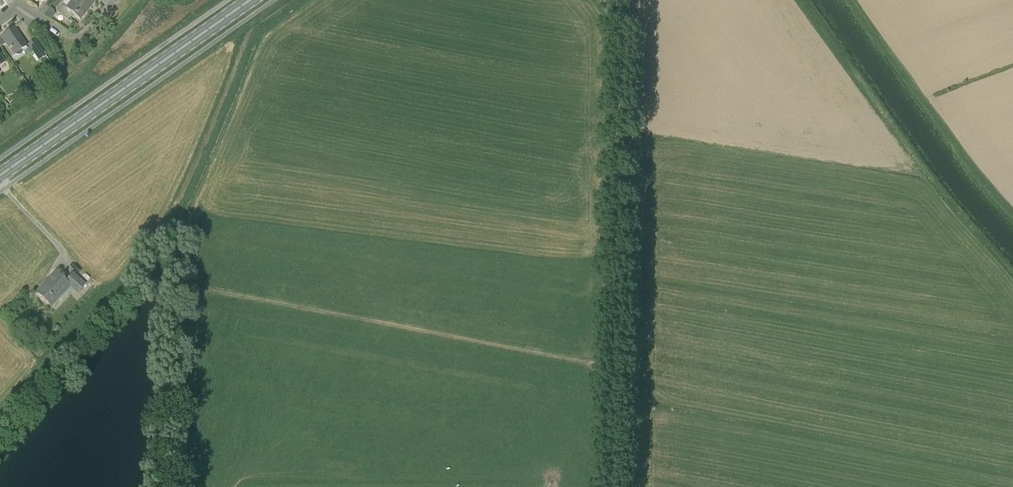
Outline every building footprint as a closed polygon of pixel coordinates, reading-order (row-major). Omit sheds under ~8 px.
[(73,16),(80,21),(88,12),(73,0),(67,8),(62,4),(56,12),(68,23),(73,16)] [(88,12),(95,3),(92,0),(73,0),(88,12)] [(14,55),(15,55),(17,56),(19,55),(21,54),(22,52),(22,50),(26,47),(13,28),(1,37),(14,55)] [(35,57),(42,52),(34,40),(27,45),(35,57)] [(51,306),(70,285),(78,293),(85,285),(72,273),(65,281),(55,272),(36,292),(51,306)] [(56,325),(50,331),(54,335),(60,328),(56,325)] [(41,352),(35,345),(30,349),(36,357),(41,352)]
